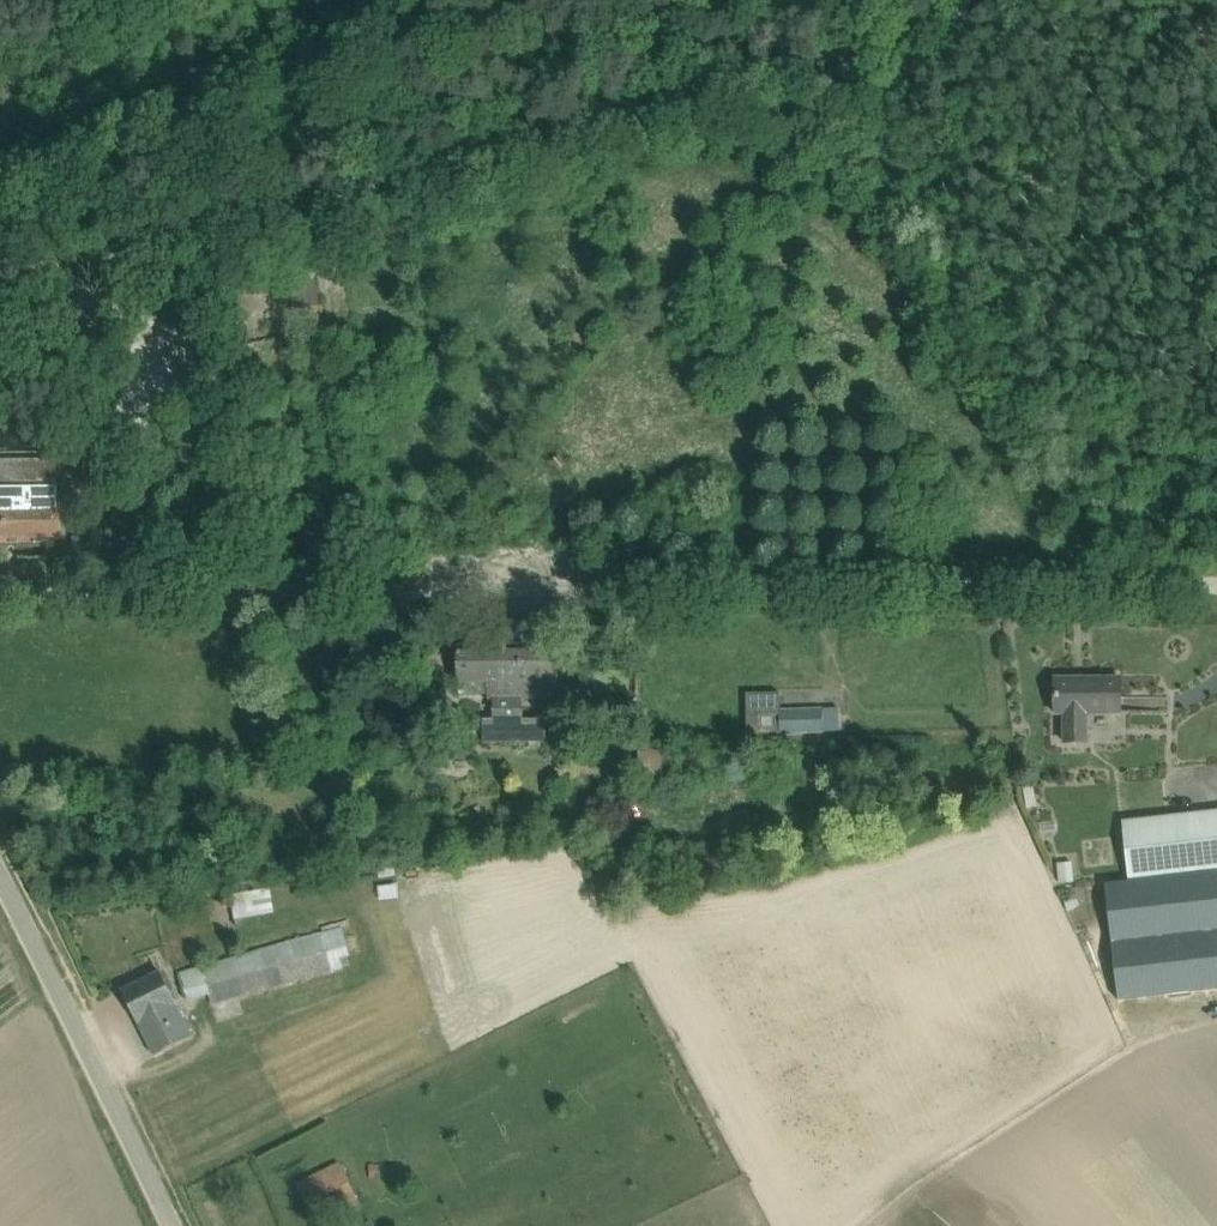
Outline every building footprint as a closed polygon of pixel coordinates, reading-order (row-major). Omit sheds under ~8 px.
[(293,313),(322,306),(316,279),(287,286),(293,313)] [(55,544),(54,461),(0,461),(0,545),(55,544)] [(458,647),(459,680),(491,681),(491,698),(494,698),(494,720),(483,720),(483,743),(547,743),(547,720),(522,720),(522,698),(556,699),(555,646),(458,647)] [(1056,679),(1056,713),(1068,713),(1069,743),(1086,743),(1085,715),(1122,714),(1122,679),(1056,679)] [(747,694),(748,736),(762,736),(762,734),(824,732),(823,730),(838,730),(838,709),(781,711),(780,693),(747,694)] [(679,744),(640,745),(641,779),(680,777),(679,744)] [(1037,806),(1033,785),(1023,787),(1027,808),(1037,806)] [(1124,1028),(1216,1017),(1216,810),(1122,822),(1130,882),(1108,884),(1124,1028)] [(1059,863),(1060,883),(1073,882),(1072,863),(1059,863)] [(238,890),(241,916),(275,912),(272,886),(238,890)] [(1073,899),(1064,903),(1068,910),(1077,906),(1073,899)] [(213,1005),(342,970),(339,960),(350,957),(343,929),(203,966),(213,1005)] [(192,1038),(160,973),(123,991),(139,1024),(140,1024),(156,1056),(192,1038)] [(357,1199),(341,1165),(319,1175),(298,1186),(314,1220),(336,1209),(357,1199)]
